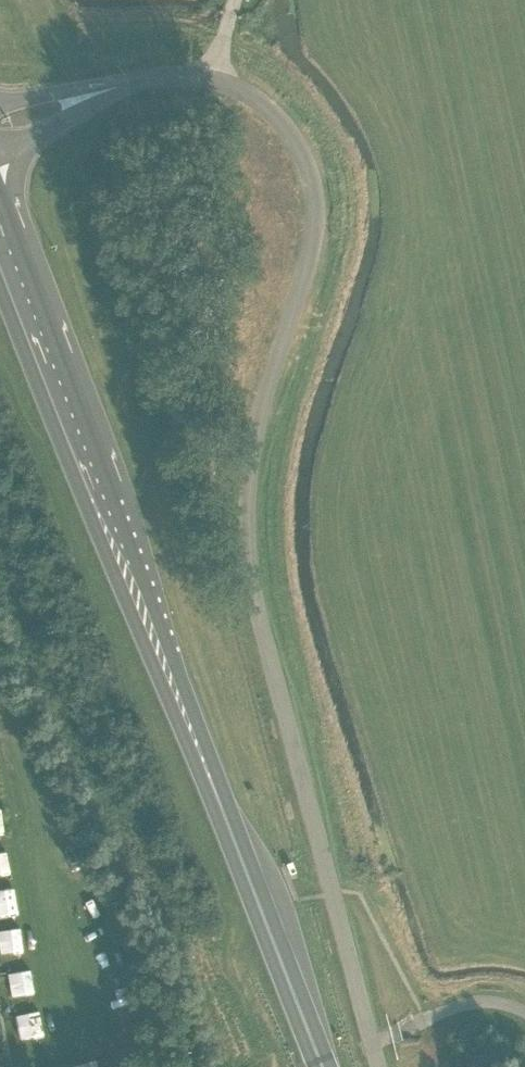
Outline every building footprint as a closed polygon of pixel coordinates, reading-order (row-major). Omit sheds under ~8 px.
[(10,874),(7,849),(0,850),(0,875),(10,874)] [(0,887),(0,915),(18,914),(16,885),(0,887)] [(7,954),(27,949),(20,923),(0,929),(0,930),(7,954)] [(30,967),(9,971),(14,999),(35,995),(30,967)] [(28,1011),(32,1033),(42,1031),(37,1009),(28,1011)]
